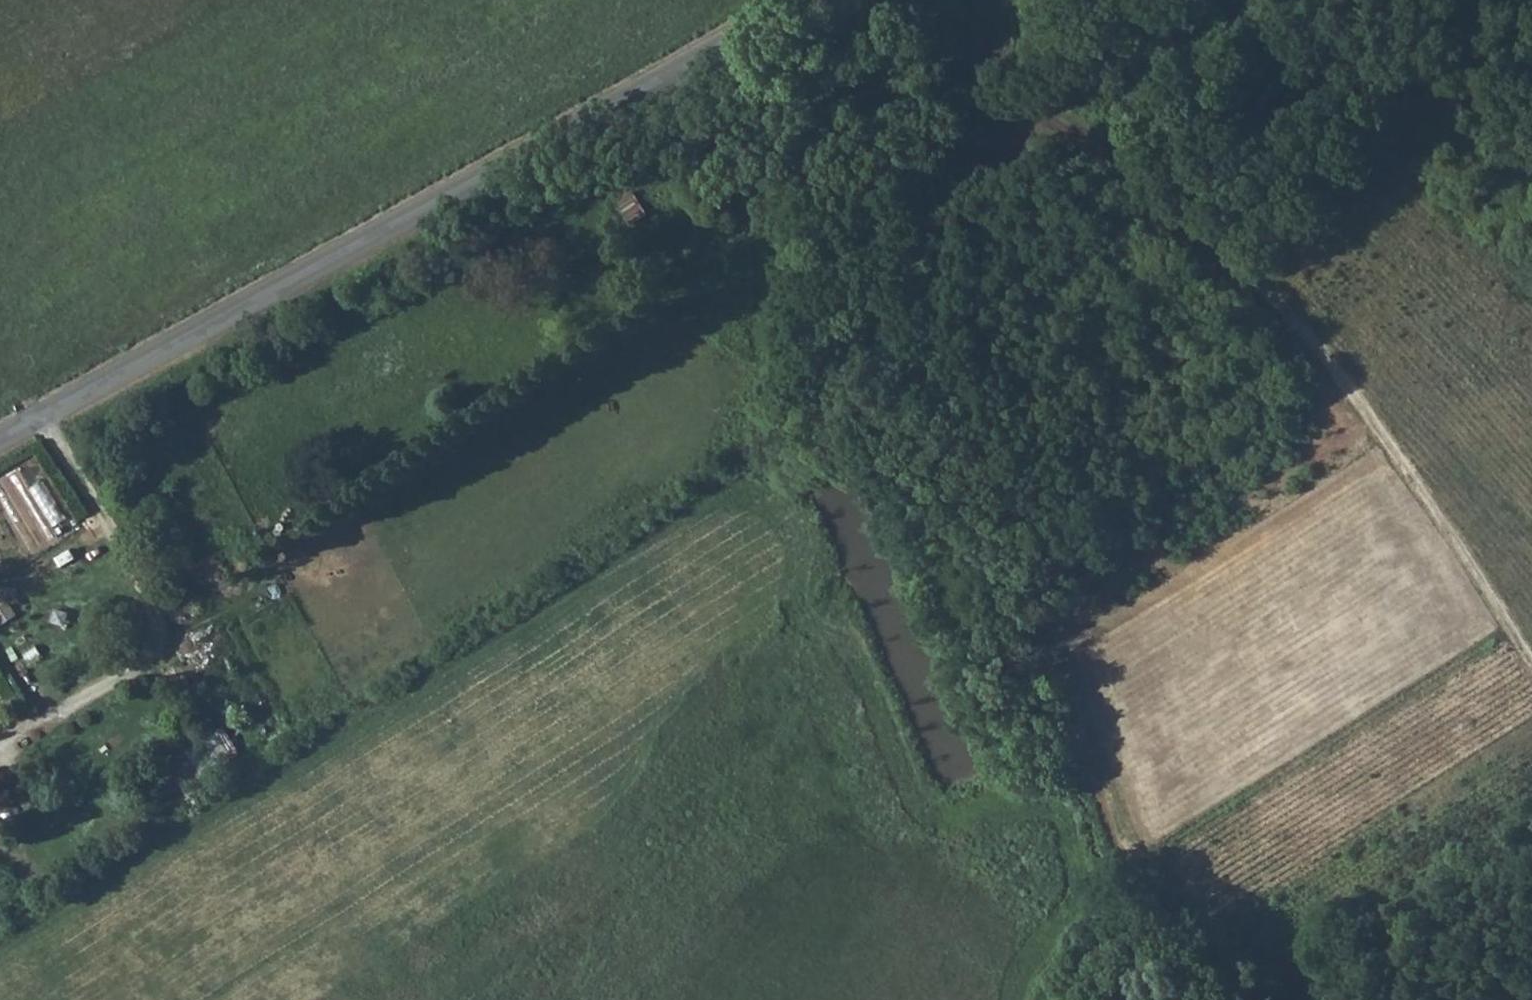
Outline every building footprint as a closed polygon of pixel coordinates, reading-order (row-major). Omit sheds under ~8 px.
[(230,728),(169,757),(181,783),(243,754),(230,728)]
